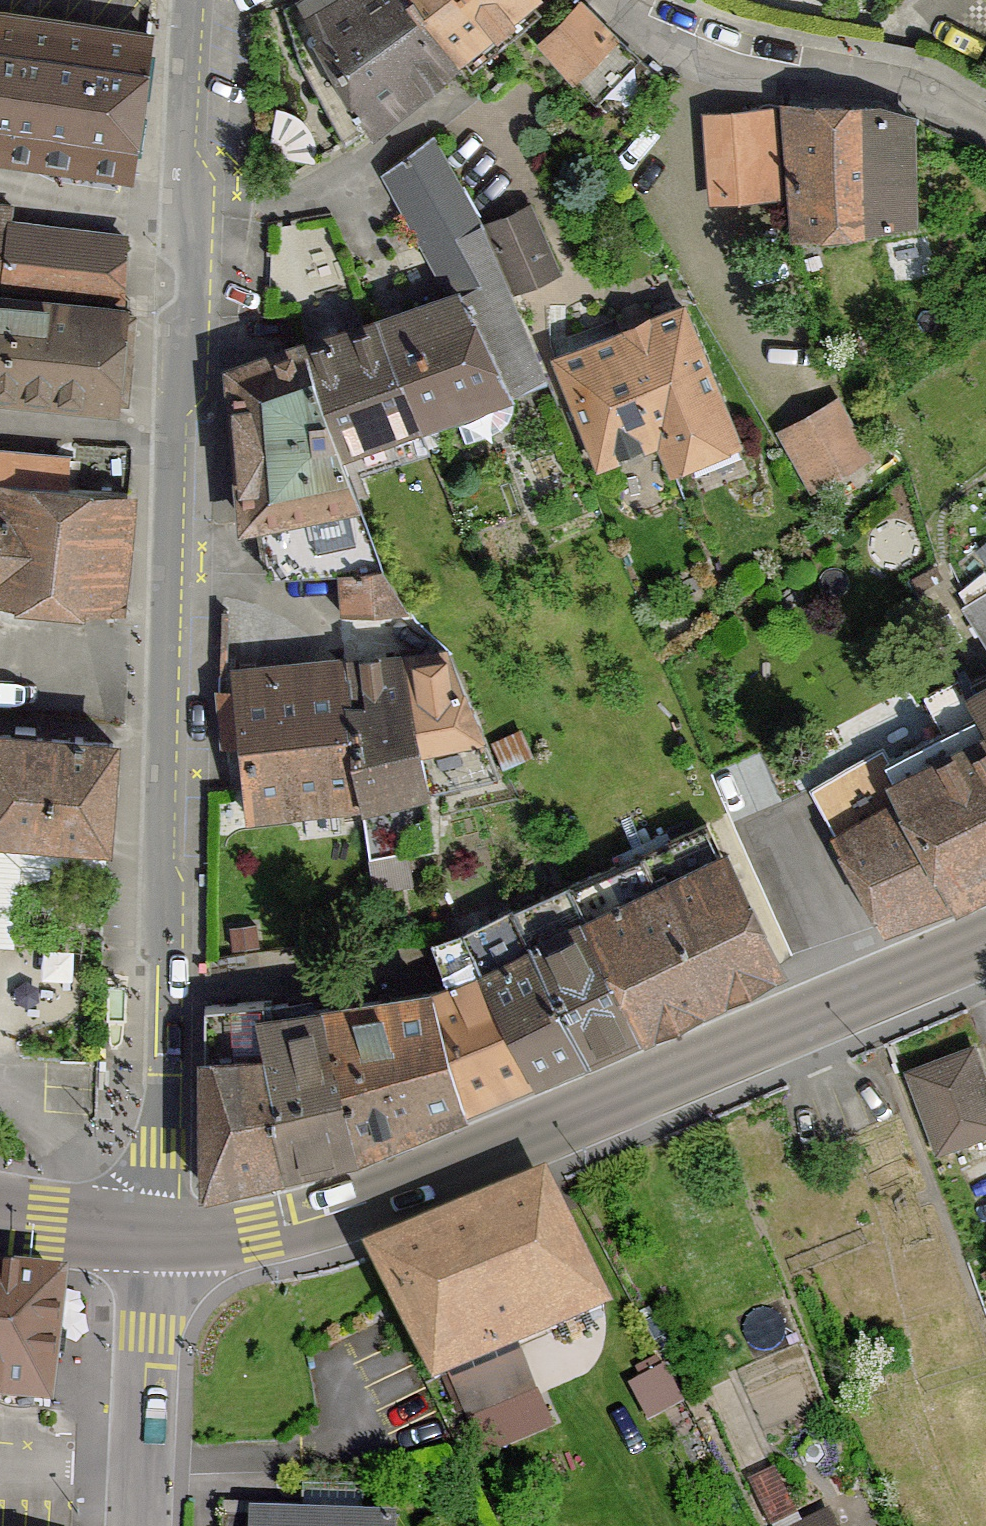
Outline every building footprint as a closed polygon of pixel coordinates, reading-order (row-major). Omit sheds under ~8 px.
[(458,62),(415,0),(296,0),(285,6),(303,62),(346,141),(452,59),(455,64),(458,62)] [(524,0),(415,0),(458,62),(461,61),(457,55),(524,0)] [(581,3),(543,43),(574,78),(616,35),(596,16),(581,3)] [(151,36),(39,19),(0,14),(0,155),(131,174),(151,36)] [(616,35),(574,78),(597,101),(639,57),(616,35)] [(878,109),(787,107),(798,234),(913,220),(912,119),(878,109)] [(756,112),(709,115),(715,198),(775,194),(769,113),(757,114),(756,112)] [(430,239),(461,295),(377,324),(429,445),(443,440),(435,419),(455,413),(466,443),(492,433),(501,429),(508,422),(513,412),(514,402),(511,391),(528,385),(537,413),(559,406),(545,379),(543,380),(481,227),(431,138),(388,171),(425,241),(430,239)] [(2,287),(2,286),(123,299),(127,239),(109,236),(109,239),(26,229),(26,227),(11,225),(13,207),(0,205),(0,286),(2,287)] [(529,206),(488,224),(515,289),(557,271),(529,206)] [(125,311),(0,298),(0,393),(116,405),(125,311)] [(662,435),(675,467),(737,442),(683,307),(628,330),(653,393),(646,396),(662,435)] [(429,445),(377,324),(301,347),(347,472),(429,445)] [(628,330),(558,358),(599,462),(660,438),(673,468),(675,467),(662,435),(646,396),(653,393),(628,330)] [(231,370),(244,522),(260,518),(270,576),(277,575),(340,572),(382,570),(347,472),(301,347),(231,370)] [(814,484),(864,455),(836,404),(785,433),(814,484)] [(128,492),(61,486),(63,460),(14,455),(15,453),(0,452),(0,570),(8,571),(6,599),(117,610),(128,492)] [(382,570),(340,572),(342,613),(408,610),(382,570)] [(984,572),(962,589),(970,602),(966,605),(985,638),(985,576),(984,572)] [(400,657),(427,788),(498,771),(449,652),(400,657)] [(342,663),(361,801),(362,812),(369,855),(429,843),(422,799),(429,797),(427,788),(400,657),(342,663)] [(240,734),(248,815),(361,801),(342,663),(219,675),(219,687),(223,735),(240,734)] [(960,897),(985,883),(985,727),(978,713),(970,700),(969,701),(960,677),(925,696),(943,732),(890,759),(887,761),(960,897)] [(978,713),(985,727),(985,689),(969,700),(970,700),(978,713)] [(114,743),(83,741),(83,737),(76,737),(75,741),(36,738),(36,728),(16,727),(15,736),(0,735),(0,832),(107,839),(114,743)] [(887,761),(890,759),(883,747),(812,788),(886,924),(957,898),(960,897),(887,761)] [(713,997),(777,966),(707,824),(569,887),(641,1031),(713,997)] [(589,1054),(641,1031),(569,887),(513,912),(589,1054)] [(535,1076),(589,1054),(513,912),(464,936),(466,940),(485,935),(498,972),(487,977),(535,1076)] [(467,1104),(535,1076),(487,977),(498,972),(485,935),(466,940),(464,936),(436,945),(451,986),(433,992),(467,1104)] [(465,1105),(467,1104),(433,992),(345,1007),(345,1006),(340,1007),(347,1048),(327,1051),(350,1151),(355,1150),(465,1105)] [(277,1170),(350,1151),(327,1051),(347,1048),(340,1007),(290,1015),(288,1003),(273,1006),(272,1000),(264,1001),(276,1161),(277,1170)] [(205,1186),(277,1170),(276,1161),(264,1001),(205,1006),(205,1186)] [(972,1050),(911,1073),(939,1148),(985,1130),(985,1087),(972,1050)] [(604,1308),(543,1187),(373,1257),(435,1380),(520,1344),(513,1326),(545,1313),(553,1329),(604,1308)] [(49,1406),(63,1285),(0,1278),(0,1401),(49,1406)] [(770,1522),(794,1511),(775,1471),(751,1482),(770,1522)] [(828,1514),(804,1525),(834,1525),(828,1514)] [(392,1522),(222,1516),(222,1525),(392,1525),(392,1522)]
